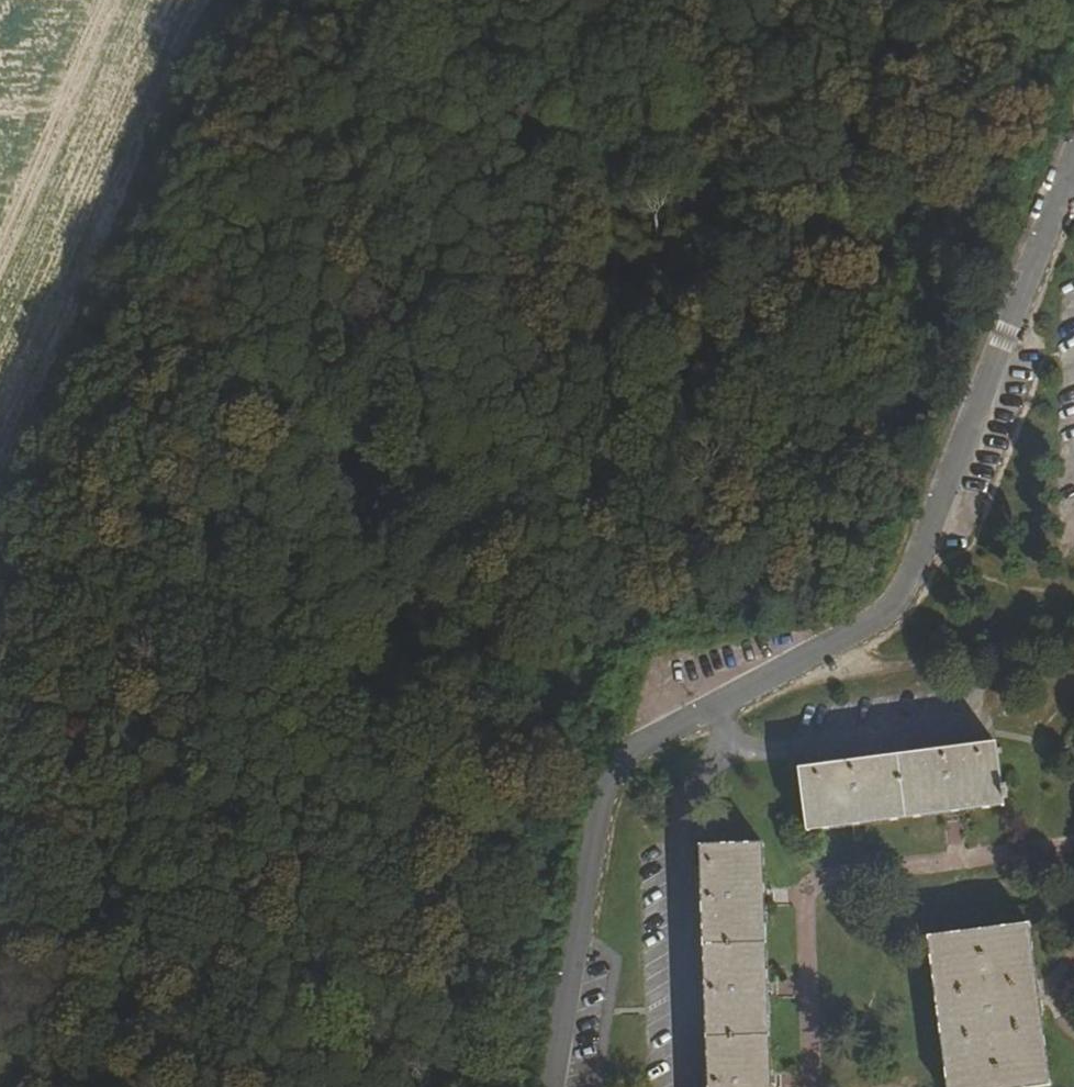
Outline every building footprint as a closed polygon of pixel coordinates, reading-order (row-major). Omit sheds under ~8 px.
[(807,832),(1004,806),(996,744),(988,745),(988,741),(955,745),(955,749),(927,752),(927,749),(864,758),(865,761),(836,765),(835,762),(805,766),(805,769),(799,770),(807,832)] [(764,845),(701,847),(701,853),(696,853),(697,884),(701,884),(702,913),(698,913),(701,976),(705,977),(706,1006),(702,1006),(705,1071),(708,1071),(709,1086),(773,1086),(764,845)] [(1029,925),(929,938),(949,1086),(1045,1086),(1051,1086),(1029,925)]
